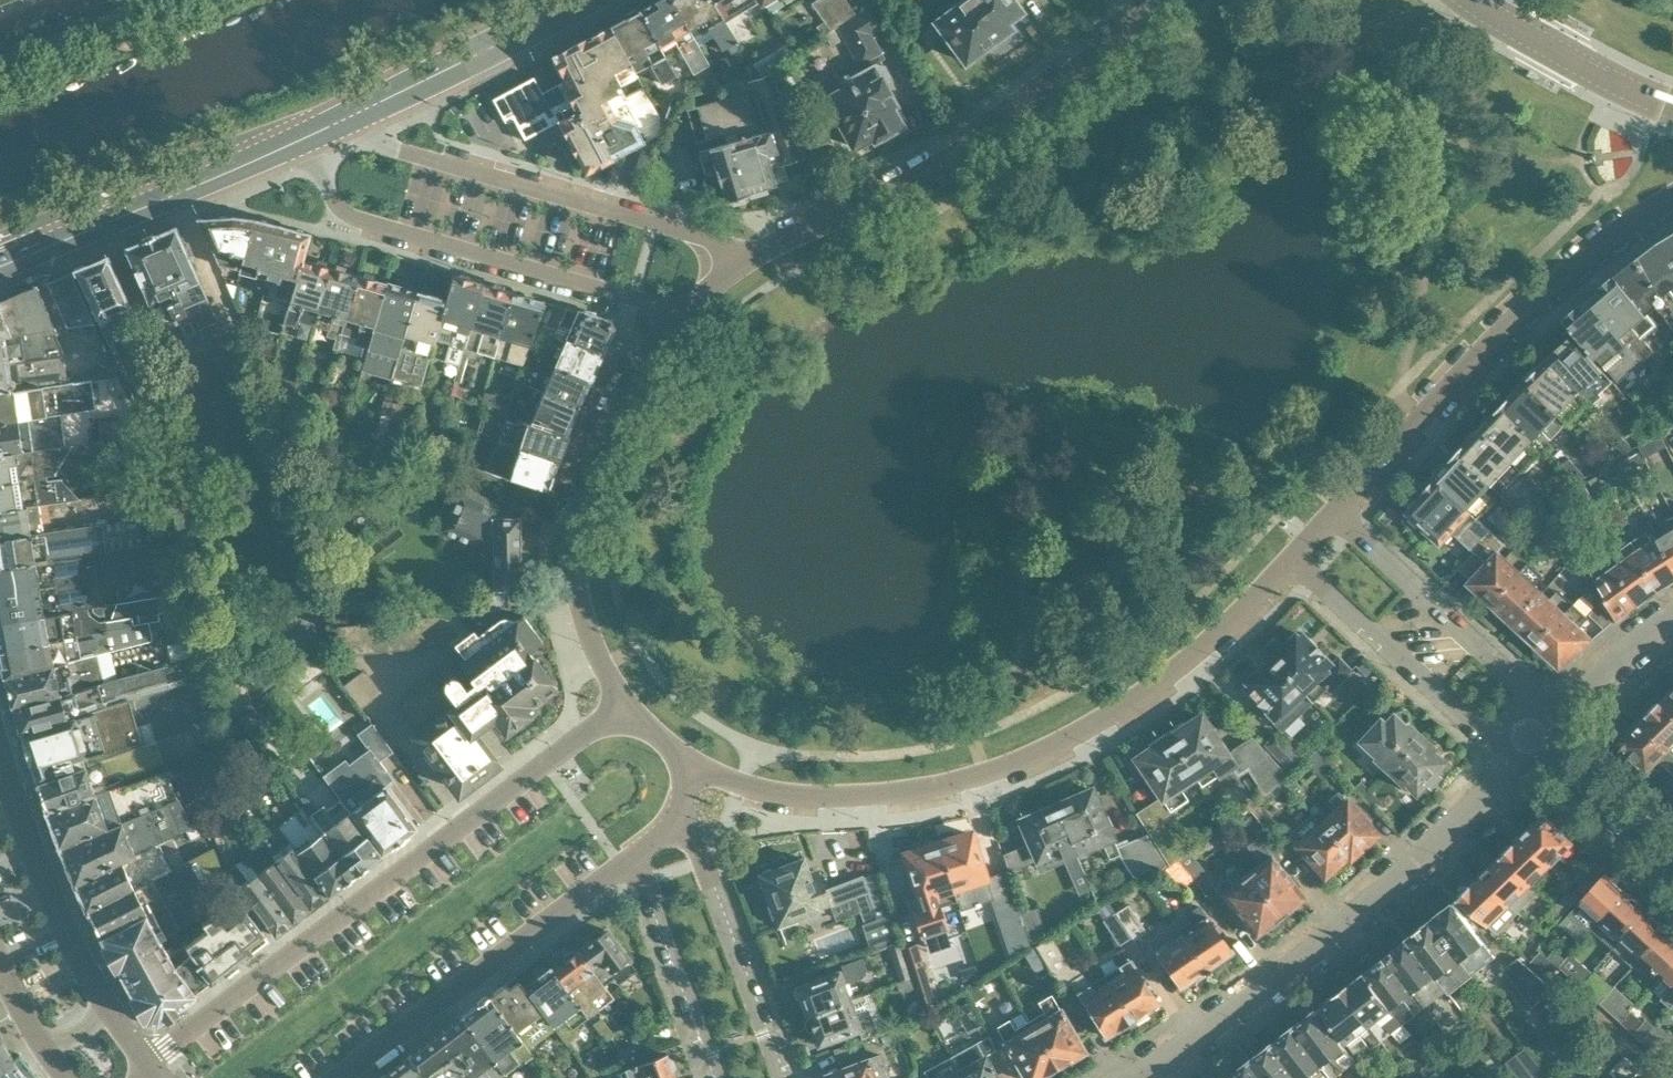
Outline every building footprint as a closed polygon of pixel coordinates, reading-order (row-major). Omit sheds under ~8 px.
[(643,9),(666,53),(680,46),(695,72),(711,63),(700,44),(676,0),(656,0),(653,2),(654,3),(643,9)] [(714,0),(676,0),(700,44),(714,36),(723,50),(728,47),(738,41),(719,11),(720,10),(714,0)] [(720,10),(719,11),(726,22),(756,3),(755,0),(714,0),(720,10)] [(829,0),(815,0),(811,2),(831,30),(837,26),(845,21),(829,0)] [(845,21),(856,14),(847,0),(829,0),(845,21)] [(965,61),(1009,28),(1005,22),(1017,13),(1018,14),(1020,12),(1011,0),(967,0),(968,0),(937,23),(965,61)] [(874,2),(856,14),(845,21),(837,26),(859,66),(861,65),(863,69),(841,81),(843,85),(825,94),(854,147),(873,137),(875,140),(902,126),(902,125),(907,122),(899,107),(900,107),(884,79),(890,76),(882,60),(885,58),(873,33),(888,23),(874,2)] [(666,53),(643,9),(636,13),(612,26),(636,71),(651,63),(662,82),(676,74),(665,54),(666,53)] [(636,71),(612,26),(555,57),(557,60),(553,62),(561,76),(565,74),(567,78),(543,91),(534,76),(492,99),(505,124),(513,119),(525,141),(560,121),(607,98),(616,116),(632,108),(634,110),(652,101),(644,86),(629,94),(624,84),(639,76),(636,71)] [(766,53),(751,61),(759,74),(769,71),(774,68),(766,53)] [(805,158),(772,72),(749,80),(752,90),(697,106),(707,140),(724,135),(727,143),(700,151),(708,177),(718,174),(726,201),(749,194),(749,192),(775,184),(772,176),(785,172),(782,165),(805,158)] [(671,98),(653,101),(652,101),(634,110),(632,108),(616,116),(607,98),(560,121),(570,138),(568,139),(565,148),(569,156),(578,159),(579,158),(584,168),(591,170),(661,132),(671,98)] [(243,267),(254,220),(234,217),(198,218),(219,264),(229,267),(230,264),(242,267),(243,267)] [(267,280),(280,226),(254,220),(243,267),(242,267),(240,273),(257,277),(257,276),(266,280),(267,280)] [(303,259),(310,234),(284,226),(280,226),(267,280),(266,280),(265,283),(294,290),(303,259)] [(211,310),(176,227),(126,249),(149,304),(151,303),(163,329),(177,324),(176,321),(178,320),(177,317),(187,313),(190,319),(211,310)] [(1666,238),(1658,243),(1672,268),(1672,234),(1666,238)] [(1638,258),(1672,308),(1672,268),(1658,243),(1638,258)] [(136,319),(108,256),(75,270),(109,343),(123,337),(118,326),(136,319)] [(1638,258),(1623,269),(1616,276),(1648,314),(1659,305),(1672,326),(1672,308),(1638,258)] [(315,325),(332,267),(303,259),(294,290),(284,322),(298,327),(299,320),(315,325)] [(343,333),(360,275),(332,267),(315,325),(329,329),(327,335),(336,338),(334,347),(338,348),(342,333),(343,333)] [(95,323),(71,272),(47,282),(67,327),(95,323)] [(366,356),(387,283),(360,275),(343,333),(357,337),(355,343),(364,345),(362,355),(366,356)] [(446,300),(435,339),(436,339),(451,344),(448,354),(445,361),(460,365),(462,358),(463,358),(463,355),(465,348),(466,348),(484,284),(453,275),(446,300)] [(1648,314),(1616,276),(1591,297),(1644,360),(1655,351),(1644,337),(1658,325),(1648,314)] [(393,377),(417,291),(387,283),(366,356),(362,368),(393,377)] [(495,356),(513,292),(484,284),(466,348),(495,356)] [(35,287),(0,302),(0,335),(52,327),(35,287)] [(435,339),(446,300),(417,291),(393,377),(421,385),(435,339)] [(536,326),(543,300),(513,292),(495,356),(524,365),(536,326)] [(1644,360),(1591,297),(1565,320),(1619,381),(1644,360)] [(612,332),(609,324),(607,319),(606,319),(601,317),(568,308),(560,327),(571,331),(567,340),(602,356),(612,332)] [(257,321),(245,321),(252,337),(257,321)] [(0,335),(0,363),(6,362),(18,361),(64,355),(52,327),(0,335)] [(591,381),(602,356),(567,340),(553,334),(549,342),(563,348),(555,367),(591,381)] [(1572,336),(1550,358),(1590,402),(1591,401),(1594,404),(1603,395),(1601,392),(1615,379),(1572,336)] [(277,346),(253,340),(268,376),(277,346)] [(0,363),(0,391),(56,383),(56,384),(68,382),(67,381),(64,355),(18,361),(6,362),(0,363)] [(468,357),(463,355),(463,358),(462,358),(460,365),(453,389),(458,391),(468,357)] [(1590,402),(1550,358),(1540,368),(1533,368),(1527,374),(1528,379),(1526,381),(1567,423),(1568,422),(1590,402)] [(580,407),(591,381),(555,367),(544,392),(580,407)] [(0,391),(0,423),(61,413),(96,409),(91,379),(68,382),(56,384),(56,383),(0,391)] [(1567,423),(1526,381),(1523,383),(1518,383),(1512,389),(1513,394),(1502,405),(1536,438),(1544,430),(1552,438),(1567,423)] [(286,387),(278,396),(287,419),(296,391),(286,387)] [(569,433),(580,407),(544,392),(532,421),(547,426),(548,424),(569,433)] [(405,433),(411,407),(384,400),(378,426),(405,433)] [(1530,445),(1536,438),(1502,405),(1492,416),(1487,415),(1482,421),(1482,426),(1480,429),(1522,470),(1538,453),(1530,445)] [(61,413),(0,423),(0,454),(65,444),(61,413)] [(546,428),(547,426),(532,421),(531,423),(507,415),(498,442),(498,444),(558,463),(567,436),(546,428)] [(344,436),(347,424),(331,420),(328,432),(344,436)] [(1522,470),(1480,429),(1478,431),(1473,430),(1467,437),(1467,442),(1457,452),(1491,486),(1499,478),(1508,486),(1522,470)] [(130,436),(129,435),(102,439),(104,453),(130,450),(131,463),(165,459),(160,431),(130,436)] [(1641,432),(1626,441),(1633,449),(1647,441),(1641,432)] [(1668,446),(1664,436),(1641,447),(1646,456),(1668,446)] [(548,491),(558,463),(498,444),(498,442),(494,441),(485,469),(548,491)] [(65,444),(0,454),(0,483),(48,477),(47,475),(56,473),(74,444),(65,445),(65,444)] [(1491,486),(1457,452),(1446,463),(1441,463),(1436,468),(1437,474),(1434,477),(1436,478),(1476,517),(1477,516),(1478,517),(1494,499),(1486,491),(1491,486)] [(1641,452),(1619,464),(1624,472),(1624,473),(1625,474),(1646,462),(1644,457),(1641,452)] [(1570,459),(1564,465),(1579,480),(1581,479),(1586,477),(1570,459)] [(1619,464),(1605,472),(1610,480),(1624,472),(1619,464)] [(1597,475),(1596,476),(1590,480),(1601,500),(1608,495),(1597,475)] [(48,477),(0,483),(0,510),(38,504),(80,499),(61,478),(48,480),(48,477)] [(1411,514),(1407,518),(1408,524),(1412,529),(1418,529),(1422,525),(1441,544),(1454,531),(1476,550),(1492,533),(1476,517),(1436,478),(1434,480),(1430,480),(1424,485),(1425,491),(1423,493),(1425,495),(1409,512),(1411,514)] [(1554,499),(1551,500),(1561,516),(1562,515),(1592,498),(1582,480),(1573,485),(1574,487),(1554,499)] [(481,596),(476,597),(476,609),(509,609),(509,590),(531,590),(531,565),(525,565),(525,564),(522,564),(521,518),(520,518),(529,491),(512,486),(505,504),(479,493),(480,492),(464,485),(442,530),(493,552),(493,586),(492,588),(492,589),(490,592),(488,594),(485,595),(481,596)] [(182,488),(151,492),(155,518),(185,513),(182,488)] [(38,504),(0,510),(0,538),(43,532),(38,504)] [(1659,524),(1663,532),(1658,535),(1672,565),(1672,515),(1659,524)] [(1658,535),(1650,520),(1639,526),(1643,534),(1633,540),(1659,589),(1672,580),(1672,565),(1658,535)] [(0,538),(0,566),(51,558),(106,551),(102,524),(86,526),(51,531),(43,532),(0,538)] [(1476,550),(1489,562),(1502,550),(1501,549),(1506,543),(1494,532),(1492,533),(1476,550)] [(1659,589),(1633,540),(1617,551),(1622,559),(1615,564),(1637,605),(1659,589)] [(100,578),(100,577),(156,569),(152,544),(51,558),(0,566),(0,594),(100,578)] [(1491,603),(1530,562),(1515,547),(1508,555),(1502,550),(1489,562),(1469,584),(1480,594),(1480,597),(1486,602),(1489,602),(1491,603)] [(1578,555),(1567,567),(1575,573),(1582,565),(1583,565),(1578,555)] [(1637,605),(1615,564),(1611,567),(1606,559),(1592,569),(1597,577),(1596,578),(1617,619),(1637,605)] [(1513,623),(1545,589),(1538,583),(1545,575),(1530,562),(1491,603),(1494,606),(1494,610),(1500,615),(1503,615),(1513,623)] [(104,605),(100,578),(0,594),(0,621),(88,607),(93,606),(94,611),(100,615),(106,614),(104,605)] [(1534,644),(1574,602),(1560,589),(1552,596),(1545,589),(1513,623),(1524,634),(1524,638),(1530,643),(1533,643),(1534,644)] [(160,618),(159,612),(183,608),(181,592),(161,595),(117,603),(112,619),(100,621),(90,614),(88,607),(0,621),(0,649),(65,639),(160,620),(160,618)] [(1602,601),(1590,614),(1605,628),(1613,621),(1602,601)] [(1561,668),(1593,638),(1581,625),(1589,616),(1574,602),(1534,644),(1537,647),(1538,650),(1543,656),(1546,655),(1561,668)] [(471,633),(457,614),(436,617),(449,633),(441,638),(450,649),(455,645),(471,633)] [(543,641),(524,615),(523,616),(522,617),(521,617),(520,618),(518,618),(517,619),(516,619),(515,619),(514,619),(512,619),(511,619),(510,619),(509,619),(508,619),(507,618),(506,618),(505,619),(504,619),(502,619),(501,619),(501,620),(500,620),(499,621),(480,635),(476,630),(472,633),(471,633),(455,645),(468,660),(462,665),(475,682),(467,689),(461,681),(460,680),(458,678),(456,678),(454,677),(452,678),(450,678),(449,680),(448,681),(446,683),(446,685),(446,687),(446,689),(447,691),(453,699),(449,702),(449,703),(439,711),(438,710),(433,714),(438,719),(415,736),(442,772),(447,768),(465,792),(502,765),(477,732),(489,723),(491,722),(488,718),(493,714),(506,732),(537,710),(532,704),(556,686),(530,651),(543,641)] [(441,638),(449,633),(436,617),(411,619),(426,640),(431,646),(441,638)] [(426,640),(411,619),(396,621),(411,641),(416,647),(426,640)] [(0,649),(0,653),(4,676),(5,678),(98,655),(98,654),(163,637),(160,620),(65,639),(0,649)] [(411,641),(396,621),(381,622),(396,643),(401,649),(411,641)] [(396,643),(381,622),(366,624),(381,644),(386,651),(396,643)] [(381,644),(366,624),(351,625),(367,646),(371,652),(381,644)] [(367,646),(351,625),(334,627),(336,639),(351,658),(367,646)] [(1272,656),(1270,658),(1311,700),(1327,686),(1330,690),(1351,670),(1338,657),(1333,662),(1316,645),(1313,648),(1297,632),(1283,646),(1278,646),(1272,652),(1272,656)] [(105,683),(105,681),(98,655),(5,678),(15,707),(105,683)] [(334,674),(332,655),(281,671),(289,686),(302,678),(306,684),(325,670),(329,676),(334,674)] [(1311,700),(1270,658),(1268,661),(1263,661),(1257,666),(1257,671),(1244,684),(1285,726),(1311,700)] [(1368,664),(1361,671),(1370,680),(1377,672),(1368,664)] [(105,683),(15,707),(23,731),(76,716),(129,700),(171,688),(165,667),(105,683)] [(372,682),(365,671),(344,686),(352,697),(372,682)] [(449,702),(433,681),(422,688),(438,710),(439,711),(449,703),(449,702)] [(372,682),(352,697),(360,707),(380,692),(372,682)] [(438,710),(422,688),(412,696),(428,718),(433,714),(438,710)] [(1662,702),(1672,712),(1672,690),(1662,702)] [(428,718),(412,696),(401,704),(418,725),(428,718)] [(76,716),(23,731),(41,783),(116,757),(115,754),(142,745),(129,700),(76,716)] [(1662,702),(1661,700),(1658,703),(1653,702),(1647,709),(1648,713),(1639,722),(1670,750),(1672,747),(1672,712),(1662,702)] [(266,704),(257,712),(266,723),(275,715),(266,704)] [(1388,773),(1421,737),(1405,723),(1406,722),(1407,721),(1407,719),(1407,718),(1407,717),(1407,716),(1406,715),(1405,713),(1404,712),(1402,711),(1400,711),(1399,711),(1397,711),(1396,711),(1395,712),(1394,713),(1384,724),(1380,720),(1358,743),(1373,756),(1372,758),(1388,773)] [(1182,722),(1166,733),(1196,780),(1198,779),(1202,785),(1218,776),(1219,778),(1232,769),(1239,777),(1248,771),(1264,793),(1287,774),(1252,737),(1226,754),(1200,715),(1185,725),(1182,722)] [(232,720),(212,736),(221,748),(241,731),(232,720)] [(1620,741),(1622,748),(1648,772),(1660,760),(1672,771),(1672,753),(1670,750),(1639,722),(1620,741)] [(345,761),(325,777),(341,799),(343,802),(383,854),(418,828),(390,790),(378,775),(386,769),(380,762),(393,752),(372,724),(357,735),(369,751),(349,766),(345,761)] [(1277,732),(1266,744),(1289,769),(1301,757),(1277,732)] [(1161,795),(1135,812),(1149,834),(1164,825),(1159,818),(1174,808),(1189,798),(1182,789),(1196,780),(1166,733),(1149,744),(1151,747),(1136,757),(1161,795)] [(1435,750),(1421,737),(1388,773),(1402,786),(1406,782),(1419,794),(1427,785),(1428,786),(1439,775),(1436,771),(1444,762),(1433,753),(1435,750)] [(41,783),(39,783),(48,809),(139,778),(161,770),(151,742),(142,745),(115,754),(116,757),(41,783)] [(1317,748),(1306,759),(1323,779),(1335,768),(1317,748)] [(168,802),(169,803),(178,799),(166,769),(139,778),(48,809),(61,848),(168,802)] [(1663,786),(1672,795),(1672,775),(1663,786)] [(1364,799),(1372,792),(1361,781),(1354,788),(1364,799)] [(1148,836),(1146,834),(1114,849),(1109,839),(1112,837),(1091,788),(1055,804),(1078,856),(1104,844),(1110,857),(1117,854),(1120,853),(1121,856),(1134,878),(1150,867),(1153,872),(1167,864),(1148,836)] [(1335,806),(1319,820),(1317,822),(1350,858),(1352,856),(1357,856),(1362,851),(1362,848),(1376,835),(1346,801),(1345,802),(1336,792),(1329,799),(1335,806)] [(1380,800),(1372,792),(1364,799),(1373,808),(1380,800)] [(306,795),(300,799),(312,814),(311,814),(357,874),(383,854),(343,802),(341,799),(328,808),(324,804),(317,810),(306,795)] [(77,885),(159,843),(158,843),(180,832),(169,803),(168,802),(61,848),(77,885)] [(357,874),(311,814),(302,803),(276,822),(288,838),(330,894),(357,874)] [(1055,804),(1020,820),(1031,845),(1021,850),(1025,861),(1036,857),(1037,859),(1036,860),(1039,868),(1041,867),(1041,869),(1063,859),(1077,853),(1055,804)] [(1317,822),(1319,820),(1312,813),(1291,833),(1299,843),(1297,845),(1327,879),(1339,868),(1344,868),(1348,864),(1348,860),(1350,858),(1317,822)] [(228,827),(222,817),(210,823),(215,833),(228,827)] [(1540,817),(1522,835),(1552,862),(1574,840),(1572,839),(1548,817),(1540,817)] [(330,894),(288,838),(276,822),(257,836),(264,846),(275,860),(276,859),(313,908),(330,894)] [(1164,825),(1149,834),(1167,862),(1177,856),(1182,853),(1164,825)] [(950,835),(937,840),(957,897),(962,912),(991,903),(1008,955),(1032,947),(1029,937),(1022,912),(1009,873),(989,880),(978,846),(975,847),(971,833),(954,838),(950,835)] [(1552,862),(1522,835),(1513,844),(1508,844),(1503,850),(1503,855),(1501,856),(1532,883),(1552,862)] [(1258,837),(1246,846),(1259,862),(1247,872),(1281,917),(1282,916),(1286,917),(1293,912),(1293,907),(1296,906),(1295,905),(1304,898),(1277,863),(1282,859),(1263,836),(1260,838),(1258,837)] [(923,849),(907,854),(911,867),(909,868),(918,896),(912,898),(916,910),(924,933),(944,926),(937,903),(957,897),(937,840),(924,844),(923,849)] [(90,910),(157,876),(157,875),(171,868),(159,843),(77,885),(88,910),(90,910)] [(264,846),(256,853),(266,866),(259,872),(296,921),(313,908),(276,859),(275,860),(264,846)] [(167,896),(200,880),(202,883),(224,872),(215,847),(189,859),(181,863),(182,865),(158,877),(157,876),(90,910),(99,931),(101,935),(146,913),(169,901),(167,896)] [(1184,855),(1182,853),(1177,856),(1195,879),(1194,879),(1203,891),(1215,882),(1190,851),(1184,855)] [(1195,879),(1177,856),(1167,862),(1169,866),(1166,868),(1181,889),(1194,879),(1195,879)] [(1532,883),(1501,856),(1480,877),(1519,911),(1539,890),(1532,883)] [(760,877),(758,881),(760,887),(765,889),(779,924),(820,908),(818,905),(833,900),(853,893),(854,894),(866,890),(860,875),(828,888),(820,869),(812,873),(808,862),(805,863),(803,857),(777,867),(778,868),(772,871),(768,869),(762,872),(760,875),(759,876),(760,877)] [(1583,890),(1603,867),(1592,857),(1572,880),(1576,883),(1575,884),(1583,890)] [(237,867),(228,874),(239,887),(276,936),(296,921),(259,872),(256,874),(245,860),(237,867)] [(1590,930),(1627,889),(1606,870),(1568,913),(1589,932),(1590,930)] [(1281,917),(1247,872),(1234,883),(1227,876),(1216,884),(1256,936),(1265,929),(1268,927),(1272,929),(1279,923),(1279,919),(1281,917)] [(1519,911),(1480,877),(1479,876),(1470,886),(1466,886),(1459,893),(1459,896),(1458,898),(1499,933),(1519,911)] [(216,911),(200,880),(167,896),(169,901),(146,913),(101,935),(109,949),(117,964),(155,945),(161,941),(160,939),(216,911)] [(1564,911),(1583,890),(1575,884),(1556,905),(1564,911)] [(1627,889),(1590,930),(1611,949),(1613,947),(1621,938),(1649,908),(1627,889)] [(866,890),(854,894),(865,922),(862,923),(872,953),(886,947),(885,944),(897,940),(888,913),(885,915),(881,905),(873,908),(866,890)] [(1496,957),(1453,902),(1429,921),(1472,975),(1496,957)] [(1129,904),(1115,912),(1132,937),(1132,936),(1134,939),(1147,931),(1129,904)] [(1179,928),(1178,928),(1209,973),(1222,964),(1223,956),(1231,950),(1200,904),(1188,912),(1192,919),(1179,928)] [(1564,911),(1556,905),(1549,913),(1556,919),(1564,911)] [(1037,907),(1022,912),(1029,937),(1045,933),(1037,907)] [(1641,957),(1669,926),(1649,908),(1621,938),(1613,947),(1634,965),(1641,957)] [(240,963),(253,951),(268,939),(246,911),(234,920),(221,918),(221,919),(217,914),(202,922),(207,929),(203,932),(198,925),(190,930),(195,937),(183,945),(190,956),(183,961),(204,990),(224,974),(225,974),(226,974),(226,973),(226,972),(226,970),(235,963),(237,963),(238,963),(238,964),(239,964),(240,963)] [(1132,937),(1115,912),(1103,920),(1119,944),(1132,937)] [(1175,921),(1149,939),(1180,985),(1189,979),(1197,981),(1209,973),(1178,928),(1179,928),(1175,921)] [(1472,975),(1429,921),(1407,939),(1447,990),(1450,993),(1472,975)] [(1672,963),(1672,930),(1669,926),(1641,957),(1662,976),(1672,963)] [(593,940),(578,951),(600,981),(600,980),(610,973),(618,982),(635,970),(628,961),(629,960),(627,957),(629,952),(624,946),(620,947),(607,929),(604,931),(599,930),(593,934),(592,939),(593,940)] [(1135,1023),(1105,974),(1089,984),(1082,973),(1081,973),(1076,965),(1071,967),(1052,935),(1035,945),(1047,965),(1062,989),(1074,983),(1106,1037),(1116,1030),(1118,1034),(1135,1023)] [(1447,990),(1407,939),(1385,956),(1425,1007),(1447,990)] [(917,943),(902,948),(901,948),(907,968),(908,968),(922,1012),(935,1003),(917,943)] [(170,970),(155,945),(117,964),(118,967),(119,967),(135,996),(170,970)] [(1035,945),(1023,953),(1035,972),(1047,965),(1035,945)] [(1118,965),(1105,974),(1135,1023),(1151,1014),(1148,1009),(1157,1004),(1130,959),(1129,960),(1122,948),(1111,954),(1118,965)] [(1555,949),(1548,956),(1559,965),(1565,958),(1555,949)] [(607,989),(600,980),(600,981),(578,951),(576,952),(571,950),(569,950),(564,954),(563,957),(564,961),(552,970),(587,1017),(614,997),(617,1001),(626,994),(616,982),(607,989)] [(1548,956),(1541,950),(1531,961),(1549,977),(1559,966),(1559,965),(1548,956)] [(1590,974),(1569,954),(1565,958),(1559,965),(1559,966),(1580,984),(1590,974)] [(1425,1007),(1385,956),(1364,973),(1404,1024),(1425,1007)] [(802,998),(808,1016),(851,999),(845,982),(850,980),(862,976),(864,973),(865,970),(865,967),(861,958),(843,965),(844,969),(797,987),(795,991),(797,998),(802,998)] [(1520,958),(1520,959),(1505,970),(1531,1007),(1555,989),(1520,958)] [(204,990),(183,961),(170,970),(135,996),(136,996),(134,997),(146,1018),(147,1018),(149,1023),(159,1024),(204,990)] [(1662,976),(1672,986),(1661,998),(1671,1006),(1672,1004),(1672,963),(1662,976)] [(975,966),(960,970),(964,982),(978,977),(975,966)] [(587,1017),(552,970),(550,968),(547,970),(543,968),(536,974),(536,978),(524,987),(554,1028),(555,1027),(566,1043),(575,1037),(579,1034),(573,1028),(587,1017)] [(1591,974),(1590,974),(1580,984),(1599,1001),(1615,984),(1597,968),(1591,974)] [(1404,1024),(1364,973),(1342,990),(1382,1041),(1404,1024)] [(554,1028),(524,987),(516,976),(489,996),(488,996),(527,1048),(528,1047),(554,1028)] [(909,979),(896,984),(897,988),(899,991),(903,993),(908,992),(913,991),(909,979)] [(1382,1041),(1342,990),(1320,1008),(1360,1058),(1382,1041)] [(1607,992),(1599,1001),(1621,1021),(1629,1011),(1607,992)] [(878,1031),(864,995),(851,999),(808,1016),(809,1019),(806,1020),(806,1024),(808,1030),(812,1033),(814,1031),(819,1044),(859,1029),(862,1037),(878,1031)] [(527,1048),(488,996),(462,1016),(505,1074),(506,1073),(519,1064),(520,1065),(534,1054),(528,1047),(527,1048)] [(1044,1011),(1028,1020),(1057,1068),(1059,1065),(1064,1067),(1070,1063),(1070,1058),(1083,1051),(1059,1011),(1058,1012),(1049,996),(1038,1002),(1044,1011)] [(1317,1010),(1294,1028),(1334,1077),(1355,1061),(1317,1010)] [(462,1016),(408,1056),(425,1077),(510,1077),(506,1073),(505,1074),(462,1016)] [(602,1017),(593,1024),(607,1041),(615,1034),(602,1017)] [(1645,1018),(1633,1032),(1642,1039),(1652,1028),(1653,1026),(1645,1018)] [(1028,1020),(1014,1027),(1009,1019),(999,1024),(1009,1041),(1005,1043),(1027,1077),(1038,1077),(1043,1075),(1047,1077),(1053,1073),(1053,1068),(1057,1069),(1057,1068),(1028,1020)] [(1657,1024),(1656,1023),(1653,1026),(1652,1028),(1642,1039),(1662,1058),(1672,1046),(1672,1033),(1670,1030),(1667,1033),(1657,1024)] [(1294,1028),(1272,1044),(1299,1077),(1334,1077),(1294,1028)] [(1606,1031),(1587,1052),(1605,1069),(1621,1051),(1606,1031)] [(15,1062),(0,1035),(0,1074),(15,1062)] [(950,1056),(953,1060),(962,1077),(996,1077),(985,1057),(997,1051),(989,1035),(950,1056)] [(1272,1044),(1250,1061),(1263,1077),(1299,1077),(1272,1044)] [(1554,1061),(1545,1068),(1550,1074),(1577,1053),(1572,1046),(1554,1061)] [(1527,1050),(1508,1064),(1518,1077),(1548,1077),(1527,1050)] [(1463,1054),(1450,1063),(1456,1071),(1469,1062),(1463,1054)] [(1609,1073),(1615,1077),(1638,1077),(1635,1076),(1641,1068),(1626,1054),(1609,1073)] [(667,1055),(626,1070),(629,1077),(676,1077),(673,1070),(675,1066),(673,1059),(668,1058),(667,1055)] [(408,1056),(384,1074),(386,1077),(425,1077),(408,1056)] [(879,1056),(827,1075),(828,1077),(888,1077),(879,1056)] [(582,1064),(590,1076),(601,1072),(591,1057),(582,1064)] [(953,1060),(936,1068),(935,1066),(918,1076),(919,1077),(962,1077),(953,1060)] [(1250,1061),(1227,1077),(1263,1077),(1250,1061)] [(15,1062),(0,1074),(0,1077),(28,1077),(15,1062)]
